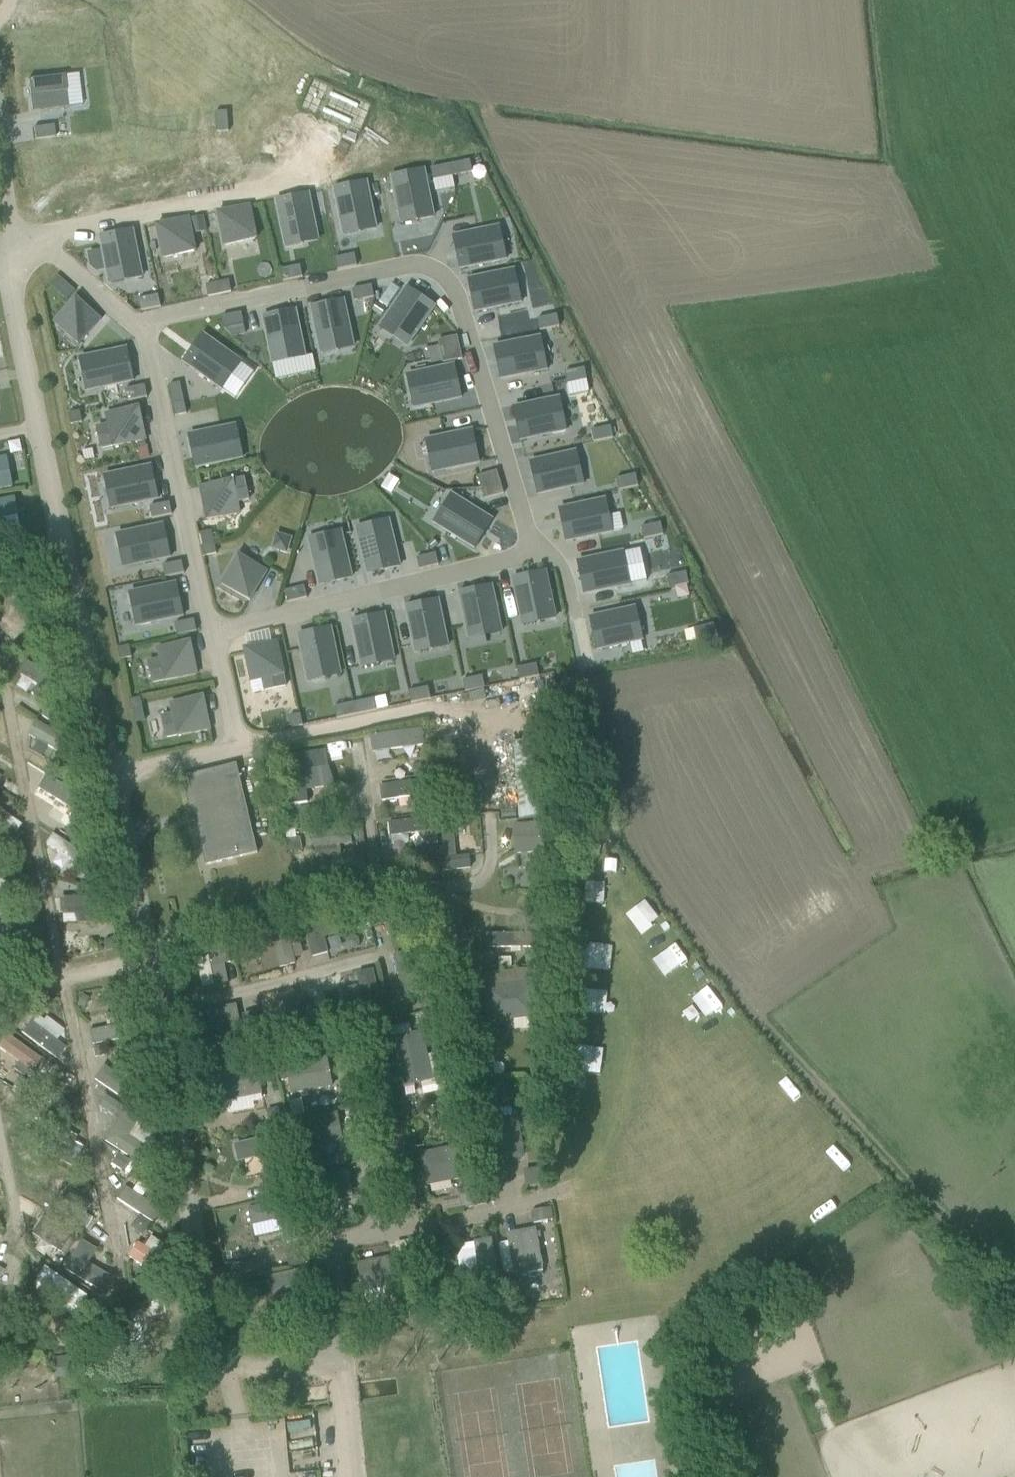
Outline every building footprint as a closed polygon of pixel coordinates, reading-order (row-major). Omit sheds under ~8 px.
[(65,78),(29,82),(32,111),(68,107),(65,78)] [(50,126),(34,128),(35,140),(52,138),(54,138),(53,126),(50,126)] [(470,160),(450,164),(452,176),(472,172),(470,160)] [(449,165),(431,169),(433,180),(452,176),(449,165)] [(424,170),(391,176),(400,222),(418,218),(415,206),(431,203),(424,170)] [(367,182),(334,188),(343,234),(361,231),(358,218),(374,215),(367,182)] [(309,193),(275,200),(285,246),(302,243),(300,230),(315,227),(309,193)] [(249,206),(217,212),(224,245),(256,238),(249,206)] [(204,215),(189,219),(190,225),(205,222),(204,215)] [(188,219),(157,226),(164,257),(195,250),(192,236),(188,221),(188,219)] [(487,229),(453,236),(460,269),(506,259),(503,244),(491,246),(487,229)] [(133,230),(100,237),(109,283),(127,280),(124,267),(140,264),(133,230)] [(355,254),(336,258),(338,270),(357,266),(355,254)] [(300,265),(281,269),(283,281),(303,277),(300,265)] [(514,269),(468,279),(475,312),(509,305),(505,287),(517,284),(514,269)] [(58,274),(49,284),(58,291),(66,282),(58,274)] [(229,280),(217,282),(220,294),(231,292),(229,280)] [(220,294),(217,282),(206,285),(208,296),(220,294)] [(372,285),(352,288),(355,300),(375,297),(372,285)] [(406,288),(380,327),(395,336),(402,326),(415,335),(433,307),(406,288)] [(158,295),(139,299),(141,310),(161,306),(158,295)] [(54,324),(79,344),(100,319),(75,297),(54,324)] [(344,300),(311,307),(321,353),(338,350),(335,337),(351,334),(344,300)] [(296,310),(263,316),(272,363),(290,359),(287,347),(303,343),(296,310)] [(242,312),(222,317),(225,328),(244,324),(242,312)] [(557,315),(537,319),(540,330),(559,326),(557,315)] [(203,334),(183,363),(222,389),(232,375),(220,367),(230,353),(203,334)] [(457,336),(438,340),(440,352),(460,347),(457,336)] [(539,337),(493,346),(500,379),(533,372),(530,355),(542,352),(539,337)] [(125,346),(78,356),(82,374),(96,371),(100,389),(133,381),(125,346)] [(460,347),(440,352),(443,363),(463,359),(460,347)] [(455,366),(409,375),(413,392),(425,390),(428,404),(461,398),(455,366)] [(584,368),(565,372),(567,384),(586,380),(584,368)] [(180,383),(169,385),(173,405),(184,402),(180,383)] [(145,385),(125,389),(128,401),(147,397),(145,385)] [(559,398),(513,408),(520,441),(554,434),(550,416),(562,414),(559,398)] [(184,402),(173,405),(176,416),(187,413),(184,402)] [(109,423),(96,426),(100,447),(113,445),(144,438),(138,408),(107,414),(109,423)] [(79,411),(69,413),(71,423),(81,421),(79,411)] [(222,425),(188,432),(196,468),(243,458),(239,440),(225,443),(222,425)] [(612,426),(592,430),(594,441),(614,437),(612,426)] [(472,430),(427,440),(431,458),(443,455),(446,470),(479,462),(472,430)] [(577,453),(531,462),(538,495),(571,488),(567,470),(580,468),(577,453)] [(14,489),(12,456),(0,456),(0,490),(14,489)] [(151,465),(105,474),(108,491),(121,489),(125,506),(139,504),(158,500),(151,465)] [(497,470),(477,476),(481,487),(500,482),(497,470)] [(636,474),(616,478),(619,489),(638,486),(636,474)] [(232,481),(201,488),(207,518),(238,512),(236,503),(250,500),(246,479),(232,481)] [(500,482),(481,487),(484,499),(503,493),(500,482)] [(453,497),(444,511),(454,518),(446,531),(475,548),(491,521),(453,497)] [(1,520),(1,526),(20,526),(19,499),(0,500),(0,520),(1,520)] [(605,500),(559,510),(566,543),(600,535),(596,518),(609,515),(605,500)] [(169,502),(150,506),(153,518),(172,514),(169,502)] [(375,537),(359,540),(367,574),(400,566),(390,520),(372,524),(375,537)] [(163,523),(117,532),(120,550),(134,547),(137,564),(152,562),(170,558),(163,523)] [(661,523),(642,527),(644,538),(663,534),(661,523)] [(200,533),(202,544),(214,541),(212,530),(200,533)] [(277,531),(274,548),(291,552),(294,535),(277,531)] [(327,548),(312,551),(319,585),(352,578),(342,532),(324,535),(327,548)] [(216,553),(214,541),(202,544),(205,555),(216,553)] [(624,552),(578,562),(585,595),(618,588),(615,570),(627,567),(624,552)] [(436,553),(417,558),(419,569),(439,565),(436,553)] [(238,554),(221,583),(250,600),(267,571),(238,554)] [(182,561),(162,565),(165,577),(184,573),(182,561)] [(546,570),(513,577),(522,624),(540,620),(538,607),(553,604),(546,570)] [(686,572),(667,576),(669,587),(688,583),(686,572)] [(174,582),(128,592),(132,609),(145,606),(149,623),(163,620),(181,616),(174,582)] [(493,584),(459,591),(468,638),(486,635),(484,622),(499,619),(493,584)] [(305,586),(285,590),(288,602),(307,597),(305,586)] [(438,599),(405,605),(415,652),(432,649),(430,636),(445,633),(438,599)] [(636,607),(590,617),(597,650),(630,643),(626,625),(639,622),(636,607)] [(384,612),(351,619),(361,666),(379,662),(376,650),(392,646),(384,612)] [(194,619),(174,623),(177,635),(197,630),(194,619)] [(713,624),(694,628),(696,640),(716,636),(713,624)] [(330,627),(297,634),(307,681),(325,677),(322,664),(338,661),(330,627)] [(160,658),(147,660),(152,682),(165,679),(195,673),(189,642),(159,648),(160,658)] [(282,673),(276,643),(272,644),(248,649),(245,649),(251,680),(261,678),(264,692),(285,687),(282,673)] [(128,647),(118,648),(120,658),(130,656),(128,647)] [(45,703),(58,681),(26,661),(17,674),(35,684),(30,694),(45,703)] [(537,663),(517,667),(520,679),(539,675),(537,663)] [(482,675),(462,679),(465,691),(485,687),(482,675)] [(428,687),(408,691),(411,703),(431,699),(428,687)] [(170,712),(160,714),(165,738),(175,736),(210,729),(204,695),(170,702),(172,712),(170,712)] [(140,697),(128,700),(130,712),(142,709),(140,697)] [(374,698),(354,703),(356,714),(376,710),(374,698)] [(354,703),(335,707),(337,718),(356,714),(354,703)] [(44,709),(41,716),(49,720),(52,713),(44,709)] [(300,714),(289,716),(291,727),(303,725),(300,714)] [(425,727),(375,732),(378,765),(429,760),(425,727)] [(556,738),(512,741),(518,819),(561,815),(556,738)] [(324,752),(283,758),(290,804),(308,803),(306,789),(330,785),(324,752)] [(427,763),(413,765),(414,778),(429,776),(427,763)] [(184,776),(205,865),(257,852),(236,764),(184,776)] [(34,794),(54,805),(49,814),(66,824),(81,799),(44,778),(34,794)] [(314,807),(299,809),(301,825),(316,823),(314,807)] [(9,814),(0,808),(0,840),(11,847),(20,835),(3,823),(9,814)] [(296,813),(284,815),(286,830),(298,828),(296,813)] [(438,830),(437,817),(387,823),(389,836),(416,833),(424,844),(438,843),(437,830),(438,830)] [(548,823),(515,825),(517,853),(546,851),(547,862),(559,862),(558,847),(550,847),(548,823)] [(70,824),(64,835),(76,841),(82,831),(70,824)] [(52,835),(47,844),(77,861),(83,852),(52,835)] [(334,851),(331,835),(316,837),(318,854),(334,851)] [(471,868),(472,855),(457,853),(458,838),(445,837),(442,865),(471,868)] [(300,840),(288,842),(290,852),(302,850),(300,840)] [(441,846),(429,846),(429,856),(442,855),(441,846)] [(104,897),(61,898),(62,912),(74,912),(78,923),(104,921),(104,897)] [(365,909),(359,910),(363,926),(369,924),(365,909)] [(347,914),(303,925),(308,947),(311,955),(311,958),(327,952),(324,938),(351,931),(347,914)] [(287,930),(242,941),(245,959),(273,952),(278,968),(295,964),(287,930)] [(489,946),(515,945),(515,931),(489,931),(489,946)] [(221,951),(219,942),(193,947),(200,988),(226,984),(222,965),(229,963),(227,950),(221,951)] [(308,947),(302,948),(304,957),(311,955),(308,947)] [(550,965),(537,967),(539,978),(551,976),(550,965)] [(383,1015),(373,970),(355,973),(361,1001),(344,1006),(348,1022),(383,1015)] [(532,982),(485,988),(488,1023),(536,1016),(532,982)] [(81,995),(76,1005),(83,1008),(88,998),(81,995)] [(299,999),(270,1005),(277,1040),(306,1035),(299,999)] [(244,1040),(236,1005),(190,1015),(193,1033),(221,1027),(223,1043),(244,1040)] [(12,1011),(2,1013),(4,1024),(14,1022),(12,1011)] [(56,1059),(68,1045),(34,1015),(22,1029),(56,1059)] [(437,1016),(423,1019),(427,1039),(441,1036),(437,1016)] [(259,1030),(248,1032),(252,1050),(263,1048),(259,1030)] [(388,1038),(394,1061),(427,1054),(422,1031),(388,1038)] [(15,1038),(4,1052),(30,1071),(40,1058),(15,1038)] [(244,1041),(231,1044),(234,1058),(247,1055),(244,1041)] [(101,1046),(93,1047),(95,1057),(103,1055),(101,1046)] [(428,1057),(427,1056),(394,1062),(399,1084),(432,1078),(428,1057)] [(325,1059),(284,1066),(289,1095),(331,1087),(325,1059)] [(493,1060),(475,1062),(477,1078),(494,1076),(493,1060)] [(103,1066),(93,1080),(132,1105),(141,1091),(103,1066)] [(261,1095),(257,1066),(217,1073),(223,1102),(261,1095)] [(491,1083),(471,1086),(474,1101),(494,1098),(491,1083)] [(278,1107),(274,1114),(275,1122),(287,1120),(285,1106),(278,1107)] [(139,1121),(123,1112),(104,1141),(144,1167),(153,1153),(153,1134),(137,1124),(139,1121)] [(337,1113),(295,1120),(300,1149),(341,1141),(337,1113)] [(449,1117),(440,1132),(456,1141),(465,1126),(449,1117)] [(517,1117),(481,1122),(489,1165),(524,1159),(517,1117)] [(73,1144),(75,1138),(54,1128),(40,1154),(62,1166),(65,1162),(74,1166),(83,1149),(73,1144)] [(279,1135),(233,1146),(237,1162),(264,1156),(271,1175),(287,1171),(279,1135)] [(469,1145),(420,1154),(425,1187),(474,1178),(469,1145)] [(117,1154),(111,1164),(123,1172),(130,1162),(117,1154)] [(347,1170),(306,1178),(311,1206),(352,1199),(347,1170)] [(62,1172),(54,1185),(61,1189),(68,1176),(62,1172)] [(79,1182),(75,1189),(87,1196),(91,1188),(79,1182)] [(275,1183),(260,1186),(263,1200),(278,1197),(275,1183)] [(126,1184),(117,1198),(153,1221),(162,1207),(126,1184)] [(470,1188),(457,1190),(462,1210),(474,1207),(470,1188)] [(291,1199),(247,1209),(250,1226),(278,1221),(283,1243),(301,1238),(291,1199)] [(534,1221),(556,1219),(554,1206),(533,1209),(534,1221)] [(138,1216),(130,1228),(142,1235),(149,1224),(138,1216)] [(60,1253),(71,1236),(42,1220),(31,1234),(60,1253)] [(535,1229),(506,1234),(514,1276),(543,1271),(535,1229)] [(478,1274),(459,1277),(462,1294),(500,1289),(492,1239),(473,1242),(478,1274)] [(88,1265),(96,1251),(82,1242),(64,1271),(103,1294),(111,1279),(88,1265)] [(307,1247),(286,1252),(289,1267),(310,1262),(307,1247)] [(396,1257),(357,1264),(361,1292),(401,1284),(396,1257)] [(44,1268),(35,1283),(67,1302),(76,1287),(44,1268)] [(311,1299),(305,1269),(266,1278),(274,1306),(311,1299)] [(145,1278),(133,1280),(135,1292),(147,1290),(145,1278)] [(53,1378),(82,1375),(80,1352),(51,1355),(53,1378)]
